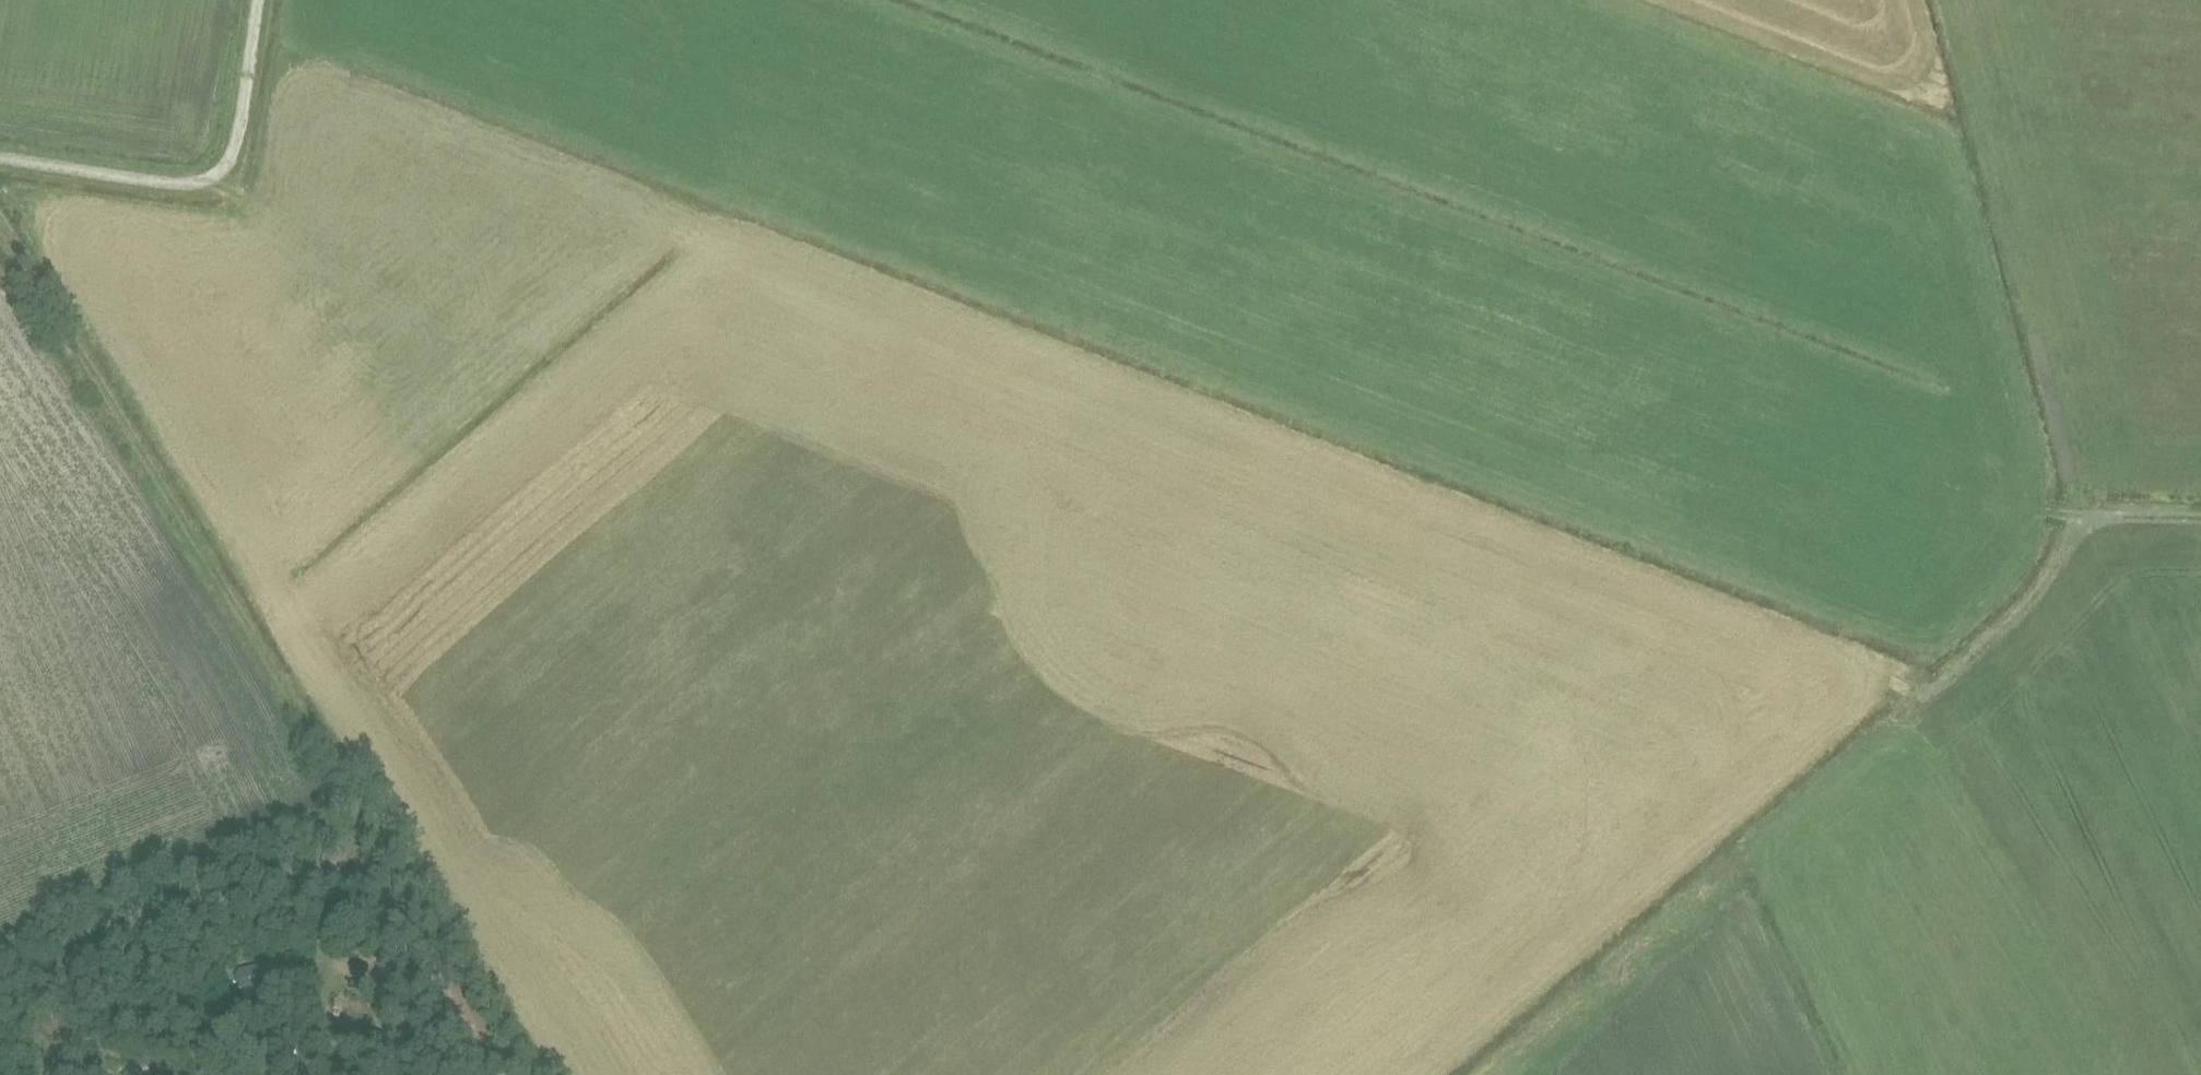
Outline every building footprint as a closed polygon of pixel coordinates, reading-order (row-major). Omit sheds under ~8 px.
[(256,965),(238,969),(233,976),(235,985),(245,988),(261,985),(265,976),(263,969),(256,965)]
